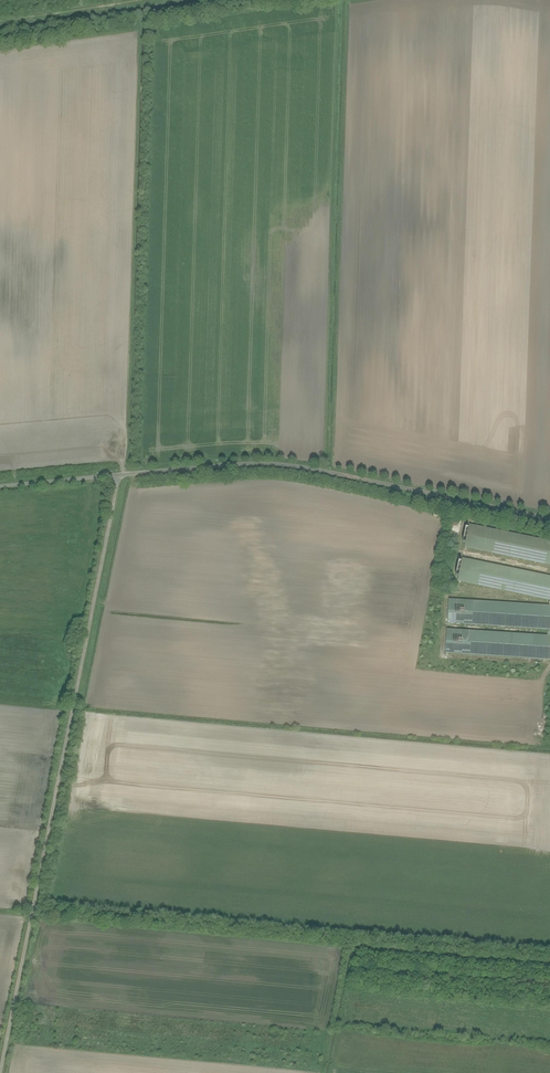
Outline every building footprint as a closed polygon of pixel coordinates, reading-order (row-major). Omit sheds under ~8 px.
[(465,547),(549,564),(549,540),(469,524),(465,547)] [(463,557),(458,580),(549,599),(549,575),(463,557)] [(448,598),(447,622),(549,629),(549,605),(448,598)] [(447,628),(445,653),(549,659),(549,635),(447,628)]
